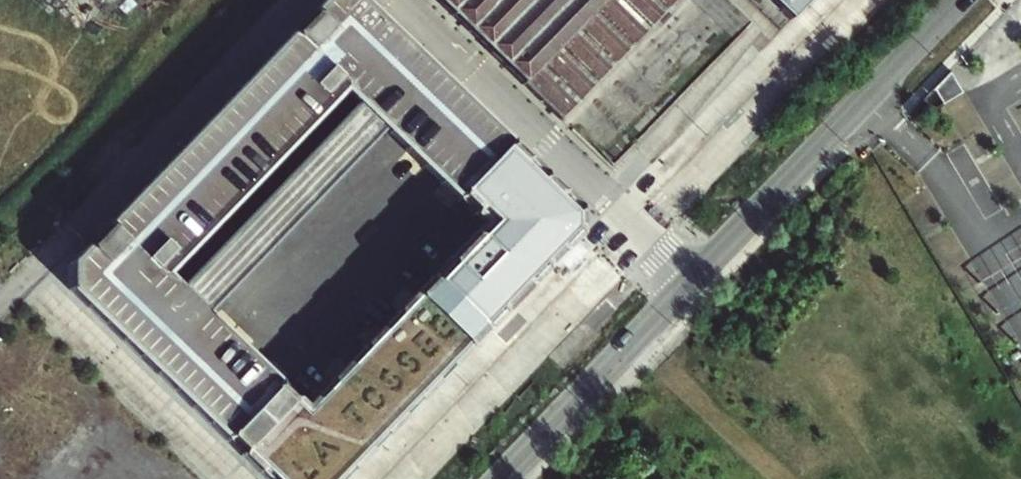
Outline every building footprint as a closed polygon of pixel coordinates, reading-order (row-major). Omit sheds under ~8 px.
[(131,350),(176,395),(265,478),(349,478),(583,236),(583,210),(363,0),(325,0),(70,265),(69,289),(131,350)] [(680,0),(436,0),(512,74),(561,122),(680,0)] [(791,21),(805,6),(811,0),(769,0),(791,21)] [(965,94),(951,70),(932,91),(947,105),(965,94)]
